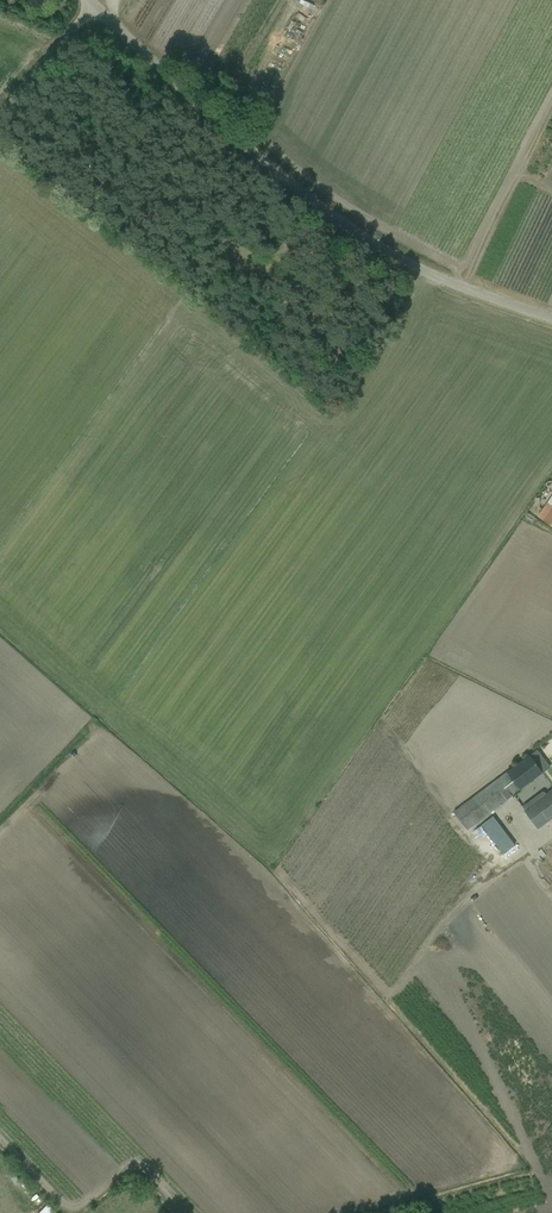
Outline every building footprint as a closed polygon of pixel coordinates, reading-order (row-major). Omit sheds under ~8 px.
[(538,516),(551,526),(551,497),(538,516)] [(543,773),(538,766),(530,754),(454,812),(468,830),(521,789),(542,773),(542,774),(543,773)] [(526,811),(538,827),(544,823),(551,817),(551,791),(547,795),(545,792),(542,792),(538,795),(538,797),(540,800),(526,811)] [(503,854),(515,845),(493,817),(483,825),(482,825),(503,854)] [(63,1211),(56,1204),(47,1212),(60,1212),(63,1211)] [(38,1212),(46,1212),(51,1209),(47,1205),(38,1212)]
